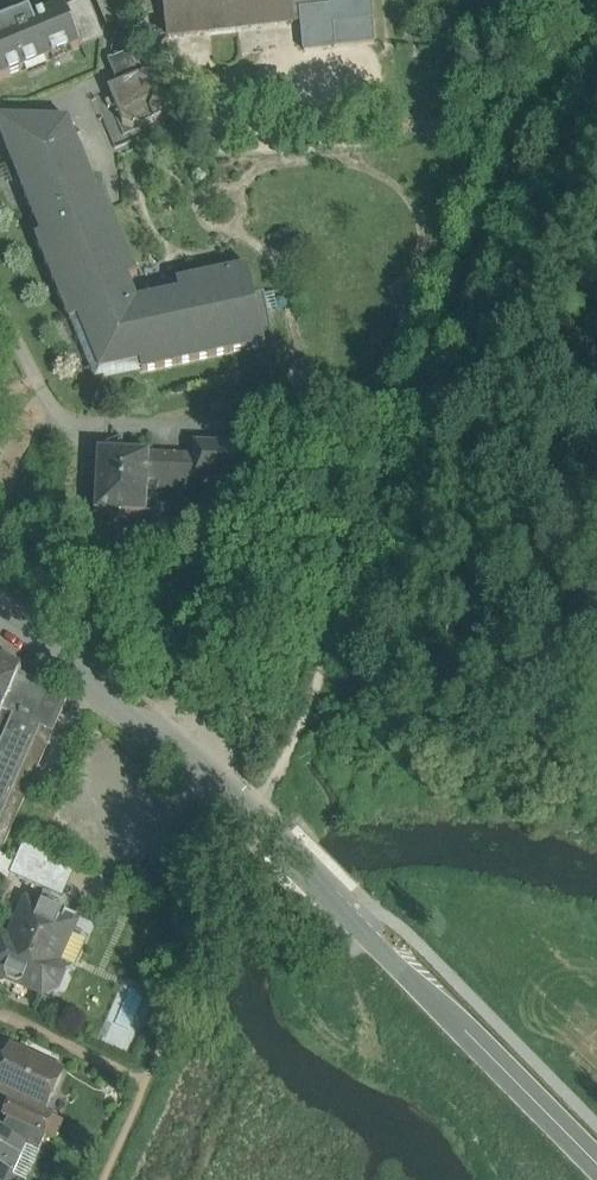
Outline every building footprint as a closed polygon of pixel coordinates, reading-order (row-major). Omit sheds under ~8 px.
[(108,26),(109,25),(108,23),(126,16),(165,12),(164,0),(97,0),(108,26)] [(165,12),(168,36),(293,23),(291,0),(164,0),(165,12)] [(293,23),(301,22),(304,51),(336,48),(336,47),(375,43),(373,21),(374,21),(372,0),(291,0),(293,23)] [(0,23),(0,80),(81,47),(73,28),(64,5),(33,18),(30,11),(15,18),(14,17),(0,23)] [(96,18),(73,28),(81,47),(104,38),(96,18)] [(129,54),(109,62),(119,85),(139,77),(129,54)] [(119,85),(108,89),(108,91),(112,100),(106,102),(109,109),(115,107),(123,125),(133,130),(135,125),(141,128),(161,120),(160,117),(166,114),(170,103),(166,93),(162,94),(156,80),(156,79),(145,74),(119,85)] [(69,120),(0,118),(0,133),(12,163),(5,166),(12,184),(19,181),(41,235),(36,237),(70,322),(79,318),(100,372),(140,363),(142,372),(265,346),(264,340),(273,338),(265,298),(256,300),(249,267),(177,282),(179,293),(137,302),(128,279),(138,275),(104,191),(98,193),(69,120)] [(256,445),(194,443),(194,456),(193,481),(255,483),(256,445)] [(149,454),(99,451),(96,512),(146,515),(146,514),(149,454)] [(194,456),(149,454),(146,514),(158,514),(159,490),(187,491),(188,480),(193,481),(194,456)] [(0,658),(0,715),(21,668),(0,658)] [(67,702),(47,692),(48,689),(20,674),(22,669),(21,668),(0,715),(0,855),(67,702)] [(55,857),(24,844),(11,875),(41,888),(55,857)] [(55,857),(41,888),(63,898),(76,867),(55,857)] [(25,909),(19,924),(25,927),(17,944),(4,939),(0,941),(0,974),(5,976),(7,982),(17,987),(24,984),(43,992),(55,988),(61,975),(56,962),(51,960),(58,943),(64,945),(71,930),(68,922),(33,907),(25,909)] [(0,1072),(0,1093),(12,1098),(44,1113),(44,1112),(63,1073),(12,1048),(0,1072)] [(12,1098),(3,1116),(8,1118),(42,1134),(51,1116),(44,1112),(44,1113),(12,1098)] [(8,1118),(0,1133),(26,1145),(25,1147),(38,1153),(46,1136),(42,1134),(8,1118)] [(0,1133),(0,1179),(12,1179),(8,1169),(11,1162),(20,1159),(25,1147),(26,1145),(0,1133)]
